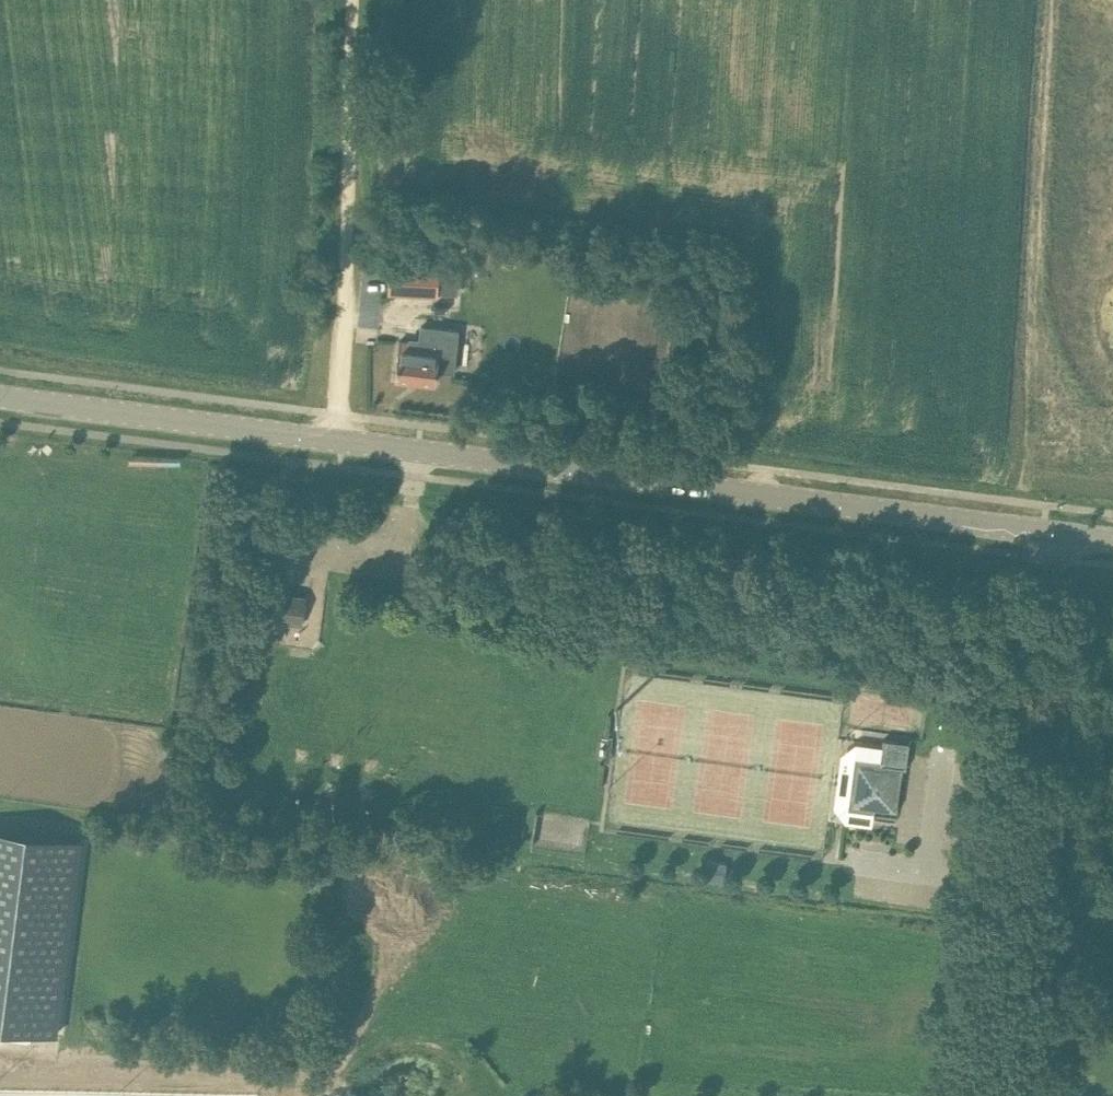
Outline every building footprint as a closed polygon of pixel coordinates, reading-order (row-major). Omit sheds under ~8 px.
[(389,265),(388,292),(438,294),(438,292),(458,293),(459,269),(439,268),(389,265)] [(400,340),(395,378),(435,382),(436,370),(454,372),(459,328),(444,326),(420,324),(418,337),(409,336),(408,341),(400,340)] [(269,591),(266,617),(302,622),(306,596),(269,591)] [(909,742),(887,739),(883,738),(880,763),(858,760),(853,803),(896,809),(901,767),(905,767),(907,754),(909,742)] [(0,827),(0,1027),(56,1034),(81,837),(0,827)]
